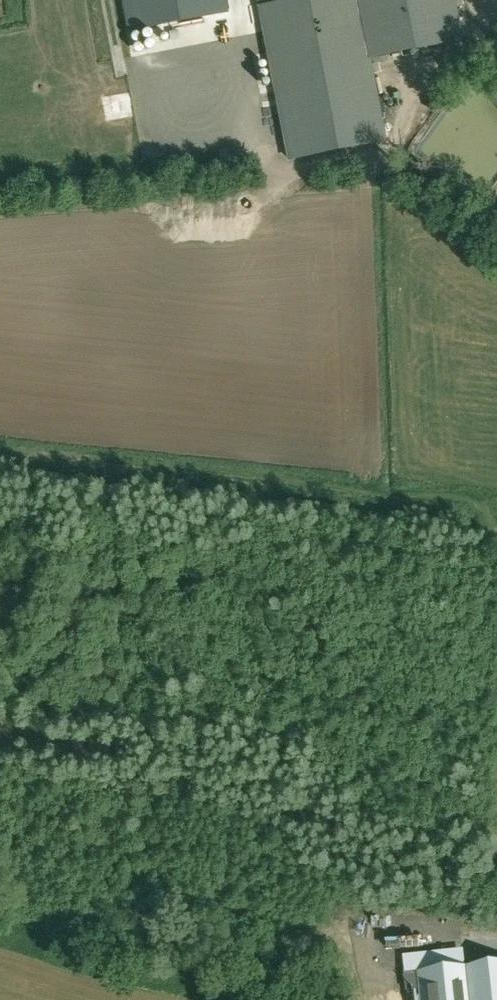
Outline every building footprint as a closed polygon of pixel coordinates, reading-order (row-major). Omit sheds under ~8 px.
[(226,0),(123,0),(129,31),(228,12),(226,0)] [(260,7),(290,164),(385,145),(370,63),(462,45),(453,0),(258,0),(260,7)] [(404,972),(406,989),(421,987),(422,999),(496,999),(496,961),(404,972)]
